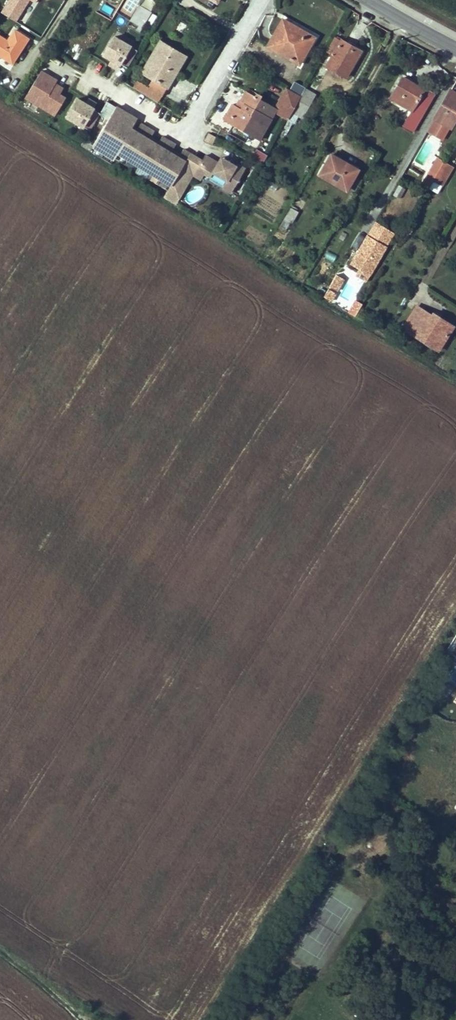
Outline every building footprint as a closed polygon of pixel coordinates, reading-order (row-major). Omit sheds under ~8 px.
[(16,21),(30,0),(9,0),(1,12),(16,21)] [(138,0),(129,0),(127,7),(134,10),(138,0)] [(130,19),(142,26),(151,11),(139,4),(130,19)] [(268,44),(267,45),(299,64),(312,41),(295,31),(297,27),(283,19),(268,44)] [(314,37),(297,27),(295,31),(312,41),(314,37)] [(12,63),(28,38),(14,29),(7,41),(6,42),(4,41),(5,39),(0,36),(0,55),(12,63)] [(120,64),(120,63),(127,67),(137,50),(114,36),(103,54),(112,60),(119,63),(120,64)] [(346,77),(359,53),(348,46),(349,44),(334,36),(325,51),(332,55),(326,65),(346,77)] [(186,55),(160,40),(142,71),(154,79),(149,86),(163,94),(168,86),(164,83),(172,70),(176,72),(186,55)] [(349,44),(348,46),(359,53),(360,51),(349,44)] [(116,68),(119,63),(112,60),(109,64),(116,68)] [(172,70),(164,83),(168,86),(176,72),(172,70)] [(25,97),(55,115),(65,98),(58,94),(62,88),(55,83),(47,78),(48,75),(41,71),(25,97)] [(400,124),(412,131),(433,95),(414,84),(413,86),(410,85),(411,82),(401,77),(390,97),(411,109),(406,118),(404,117),(400,124)] [(245,125),(252,129),(249,134),(258,139),(274,111),(287,119),(292,111),(300,96),(286,87),(275,107),(260,98),(262,95),(257,93),(255,96),(247,91),(241,101),(244,103),(241,108),(238,106),(232,104),(227,113),(236,118),(232,124),(242,130),(245,125)] [(302,117),(315,94),(305,88),(300,96),(292,111),(302,117)] [(450,90),(435,117),(450,126),(454,119),(452,117),(455,110),(455,94),(450,90)] [(86,104),(77,99),(66,117),(90,130),(100,113),(93,109),(93,108),(86,104)] [(95,103),(89,99),(86,104),(93,108),(95,103)] [(93,148),(168,191),(189,154),(184,150),(181,156),(172,151),(175,146),(163,138),(160,144),(150,138),(153,132),(142,126),(139,132),(134,129),(138,122),(115,109),(93,148)] [(224,120),(232,124),(236,118),(227,113),(224,120)] [(242,130),(249,134),(252,129),(245,125),(242,130)] [(208,134),(205,141),(213,144),(215,136),(208,134)] [(262,164),(267,155),(256,149),(251,158),(262,164)] [(200,178),(204,172),(210,176),(212,171),(226,179),(222,186),(231,191),(244,167),(235,162),(234,164),(224,159),(222,163),(218,161),(217,162),(204,154),(193,174),(200,178)] [(331,154),(320,174),(347,189),(356,173),(349,169),(348,163),(331,154)] [(444,161),(437,158),(430,170),(436,174),(444,161)] [(436,175),(445,180),(452,166),(444,161),(436,174),(436,175)] [(348,163),(349,169),(356,173),(358,169),(348,163)] [(436,175),(436,174),(430,170),(422,184),(428,188),(433,179),(436,175)] [(442,184),(445,180),(436,175),(433,179),(442,184)] [(171,199),(174,195),(168,191),(165,195),(171,199)] [(298,211),(291,207),(280,227),(285,230),(290,221),(291,222),(298,211)] [(393,232),(375,221),(367,236),(385,246),(393,232)] [(367,236),(365,234),(348,263),(369,274),(385,246),(367,236)] [(336,274),(329,286),(337,291),(344,279),(336,274)] [(328,288),(323,296),(331,301),(336,293),(328,288)] [(362,304),(355,300),(349,312),(355,315),(362,304)] [(417,305),(403,327),(439,350),(451,330),(432,318),(433,317),(433,316),(433,315),(417,305)] [(432,318),(451,330),(454,325),(434,313),(433,315),(433,316),(433,317),(432,318)]
